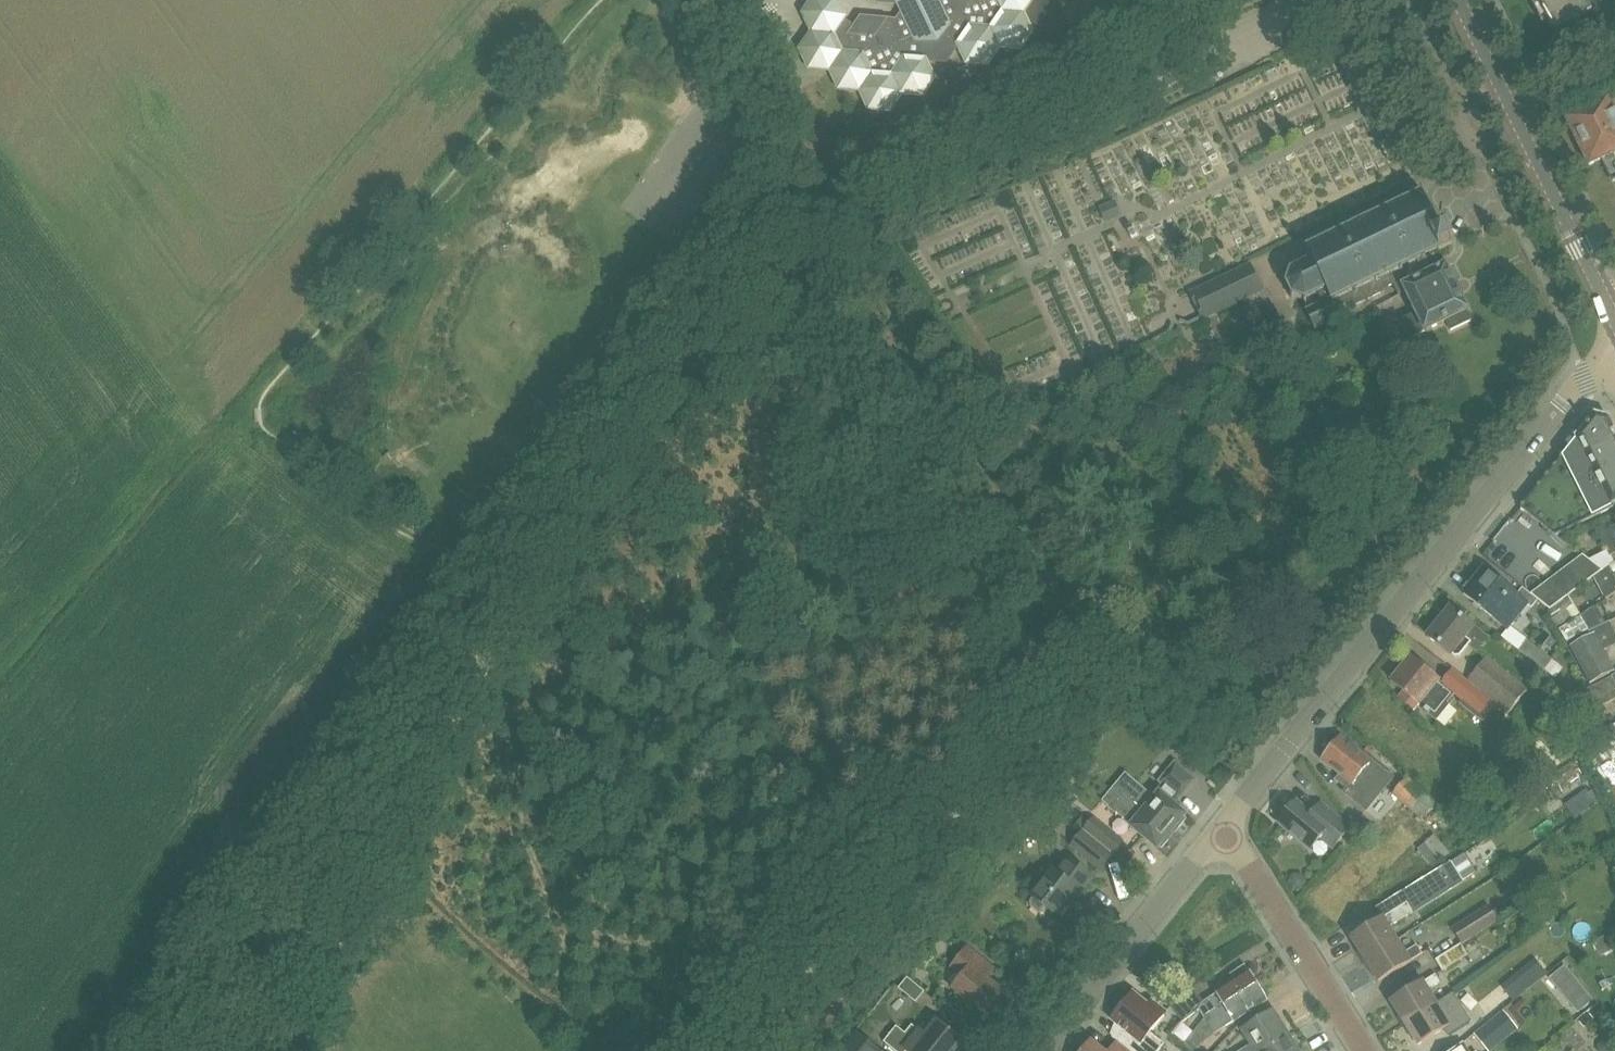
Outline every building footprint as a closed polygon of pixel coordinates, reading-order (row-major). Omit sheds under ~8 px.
[(878,2),(899,3),(903,13),(897,21),(862,18),(856,27),(845,20),(848,16),(840,0),(813,0),(805,12),(813,32),(801,49),(810,69),(831,71),(840,90),(860,91),(869,110),(891,111),(903,94),(923,96),(936,77),(927,60),(947,61),(959,45),(967,63),(988,65),(1001,47),(1063,53),(1074,35),(1057,0),(877,0),(878,2)] [(1543,22),(1549,19),(1555,28),(1556,29),(1593,11),(1588,0),(1532,0),(1543,22)] [(1614,181),(1614,107),(1610,97),(1567,117),(1589,165),(1602,159),(1608,173),(1613,182),(1614,181)] [(1308,249),(1300,253),(1305,265),(1293,271),(1290,268),(1288,269),(1291,272),(1287,282),(1285,283),(1285,285),(1288,285),(1292,293),(1290,296),(1292,298),(1294,296),(1304,300),(1305,302),(1306,302),(1310,310),(1307,311),(1315,329),(1341,316),(1337,306),(1353,298),(1356,305),(1384,291),(1383,288),(1393,283),(1398,294),(1405,291),(1416,313),(1402,320),(1411,338),(1446,321),(1451,330),(1467,322),(1463,313),(1469,310),(1447,264),(1445,264),(1439,250),(1454,243),(1446,228),(1440,231),(1440,230),(1441,229),(1432,210),(1430,211),(1423,196),(1426,195),(1424,193),(1422,194),(1421,192),(1419,193),(1420,195),(1400,205),(1399,202),(1397,204),(1398,206),(1377,216),(1376,214),(1374,215),(1375,217),(1355,226),(1354,224),(1352,225),(1353,227),(1333,237),(1331,235),(1329,236),(1330,238),(1310,248),(1309,245),(1306,246),(1308,249)] [(837,205),(822,212),(825,219),(840,211),(837,205)] [(1251,266),(1220,282),(1194,294),(1206,315),(1261,287),(1251,266)] [(1610,420),(1595,418),(1521,510),(1557,536),(1614,507),(1614,506),(1614,505),(1614,504),(1614,430),(1610,420)] [(1608,529),(1606,525),(1596,530),(1609,556),(1610,555),(1614,562),(1614,561),(1614,525),(1608,529)] [(1583,555),(1532,594),(1551,610),(1570,598),(1595,579),(1604,572),(1602,570),(1589,560),(1583,555)] [(1614,562),(1609,565),(1602,570),(1604,572),(1595,579),(1606,600),(1614,593),(1614,561),(1614,562)] [(1507,629),(1509,627),(1527,605),(1531,608),(1537,601),(1520,588),(1515,593),(1484,568),(1463,593),(1507,629)] [(1562,627),(1581,615),(1570,598),(1551,610),(1562,627)] [(1451,608),(1438,625),(1435,623),(1427,634),(1429,636),(1428,637),(1450,655),(1451,653),(1455,656),(1460,655),(1470,643),(1477,649),(1486,638),(1473,627),(1474,625),(1451,608)] [(1581,615),(1562,627),(1559,629),(1566,642),(1589,630),(1581,615)] [(1590,636),(1568,647),(1589,684),(1614,671),(1614,668),(1605,649),(1614,644),(1614,630),(1610,620),(1588,631),(1590,636)] [(1531,658),(1545,669),(1552,661),(1553,660),(1526,639),(1525,640),(1518,649),(1531,658)] [(1488,655),(1468,681),(1474,686),(1487,696),(1497,704),(1508,713),(1527,689),(1506,672),(1507,671),(1488,655)] [(1411,707),(1416,701),(1423,706),(1421,710),(1436,722),(1450,705),(1446,702),(1454,693),(1455,692),(1441,682),(1412,658),(1406,664),(1402,661),(1390,675),(1394,679),(1392,682),(1405,692),(1400,698),(1411,707)] [(1455,692),(1454,693),(1463,699),(1459,703),(1483,722),(1497,704),(1487,696),(1474,686),(1468,681),(1452,668),(1441,682),(1455,692)] [(1570,698),(1580,716),(1614,698),(1614,675),(1570,698)] [(1210,718),(1220,726),(1224,722),(1212,714),(1210,718)] [(1542,739),(1563,762),(1575,751),(1554,727),(1542,739)] [(1324,759),(1323,760),(1341,774),(1337,779),(1348,788),(1345,791),(1367,809),(1393,776),(1371,759),(1370,760),(1342,737),(1332,748),(1328,747),(1322,754),(1324,759)] [(1176,763),(1160,781),(1165,785),(1179,797),(1180,798),(1196,779),(1176,763)] [(1116,784),(1122,789),(1172,831),(1178,825),(1180,826),(1187,818),(1185,817),(1187,814),(1174,803),(1179,797),(1165,785),(1155,797),(1125,772),(1116,784)] [(1411,780),(1397,793),(1413,810),(1427,796),(1411,780)] [(1167,838),(1172,831),(1122,789),(1116,784),(1103,799),(1109,804),(1108,806),(1116,813),(1118,811),(1133,824),(1132,826),(1158,848),(1160,846),(1162,848),(1169,840),(1167,838)] [(1069,803),(1059,795),(1051,804),(1061,812),(1069,803)] [(1321,802),(1312,813),(1297,801),(1279,823),(1312,849),(1322,837),(1335,847),(1351,827),(1321,802)] [(1084,830),(1113,854),(1123,842),(1094,818),(1084,830)] [(1113,854),(1084,830),(1072,846),(1101,869),(1113,854)] [(1434,835),(1417,849),(1432,867),(1449,852),(1434,835)] [(1033,896),(1035,897),(1029,904),(1043,915),(1048,908),(1058,915),(1073,896),(1077,899),(1093,879),(1068,859),(1057,874),(1053,871),(1052,872),(1048,869),(1043,870),(1037,877),(1038,882),(1041,885),(1033,896)] [(1433,874),(1408,889),(1415,900),(1440,884),(1433,874)] [(1384,917),(1351,938),(1365,960),(1398,939),(1389,926),(1413,911),(1407,902),(1384,917)] [(1451,928),(1461,943),(1498,920),(1489,905),(1451,928)] [(1593,942),(1601,956),(1614,947),(1614,929),(1593,942)] [(1398,939),(1365,960),(1378,981),(1411,961),(1411,960),(1422,953),(1417,945),(1406,952),(1398,939)] [(1461,943),(1434,960),(1442,971),(1468,955),(1461,943)] [(968,948),(952,967),(965,977),(955,989),(986,1014),(1004,993),(988,980),(996,970),(968,948)] [(1230,974),(1234,980),(1216,991),(1217,993),(1205,1001),(1194,987),(1171,1006),(1185,1023),(1201,1010),(1205,1017),(1249,989),(1256,984),(1244,965),(1230,974)] [(1578,1011),(1592,1000),(1565,966),(1550,978),(1578,1011)] [(1405,1024),(1438,1003),(1429,989),(1440,982),(1435,974),(1424,981),(1424,980),(1391,1001),(1405,1024)] [(1527,988),(1518,976),(1503,988),(1512,999),(1527,988)] [(908,978),(900,988),(917,1001),(925,992),(908,978)] [(1205,1018),(1193,1033),(1200,1038),(1213,1030),(1215,1034),(1268,1001),(1256,984),(1249,989),(1205,1017),(1205,1018)] [(1112,1037),(1129,1050),(1158,1050),(1164,1044),(1150,1032),(1165,1013),(1152,1002),(1148,1007),(1144,1004),(1143,999),(1139,996),(1135,996),(1133,994),(1130,997),(1126,997),(1122,1003),(1123,1007),(1112,1019),(1121,1026),(1112,1037)] [(1446,1015),(1438,1003),(1405,1024),(1419,1045),(1451,1025),(1452,1025),(1462,1018),(1456,1008),(1446,1015)] [(1289,1035),(1272,1010),(1241,1028),(1252,1045),(1242,1050),(1263,1050),(1289,1035)] [(1518,1029),(1504,1010),(1475,1034),(1489,1050),(1491,1050),(1518,1029)] [(964,1042),(938,1022),(927,1036),(913,1025),(906,1034),(898,1027),(885,1042),(896,1050),(956,1050),(964,1042)] [(849,1047),(846,1050),(882,1050),(860,1033),(849,1047)] [(1289,1035),(1263,1050),(1298,1050),(1289,1035)] [(1112,1037),(1124,1047),(1121,1050),(1129,1050),(1112,1037)] [(1083,1050),(1103,1050),(1091,1042),(1083,1050)]
